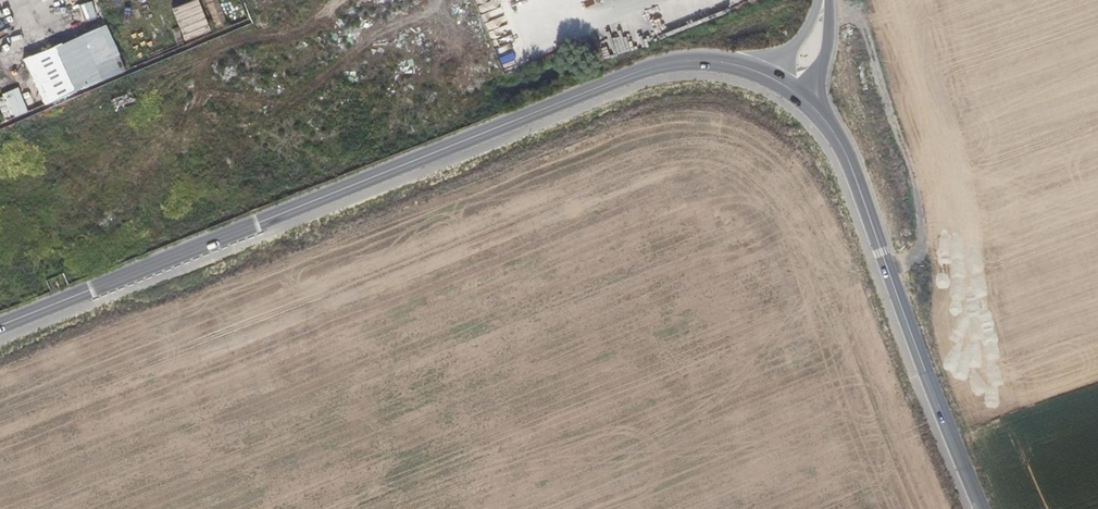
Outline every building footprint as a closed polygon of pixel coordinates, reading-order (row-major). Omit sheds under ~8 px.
[(209,31),(197,0),(193,0),(170,8),(183,41),(209,31)] [(227,24),(218,0),(201,0),(212,29),(227,24)] [(12,95),(19,117),(36,111),(28,89),(12,95)]
